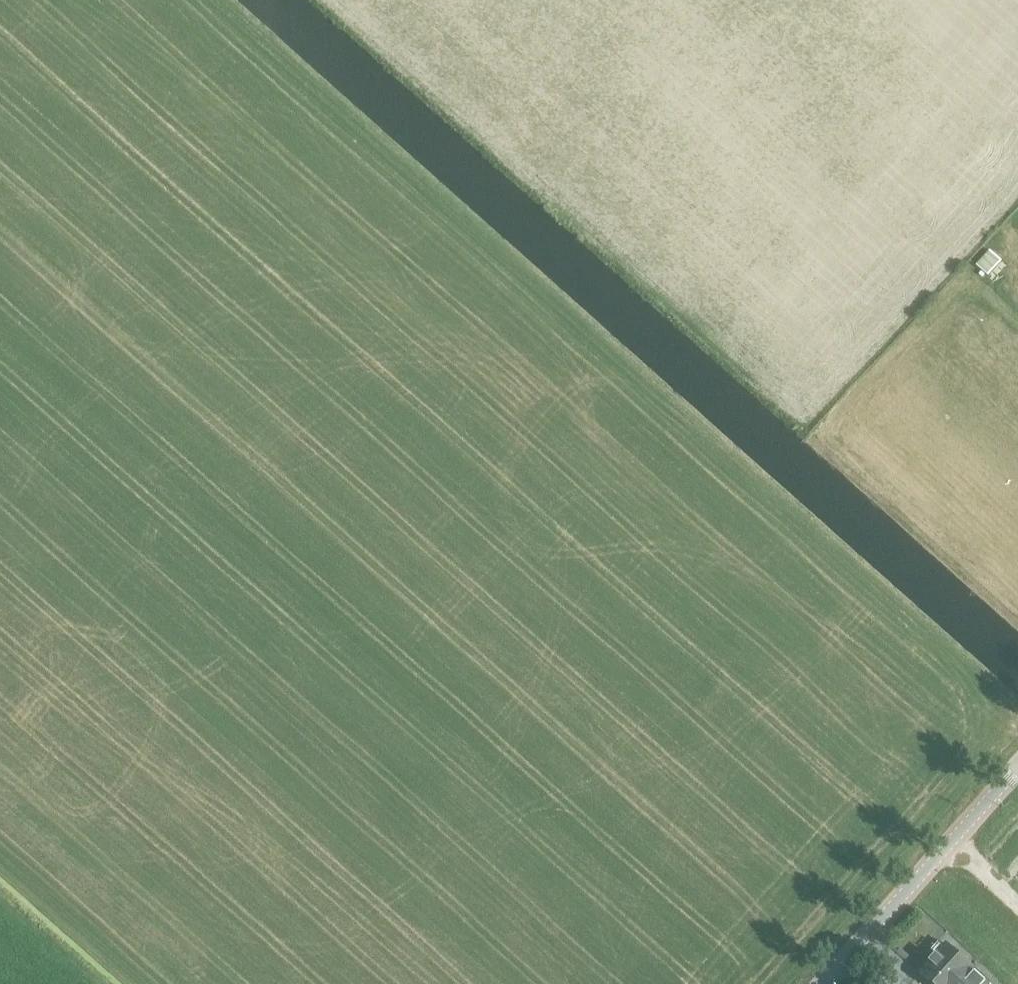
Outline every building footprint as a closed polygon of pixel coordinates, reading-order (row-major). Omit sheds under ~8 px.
[(991,249),(980,263),(994,273),(1005,259),(991,249)] [(947,944),(921,973),(934,983),(992,983),(947,944)]
